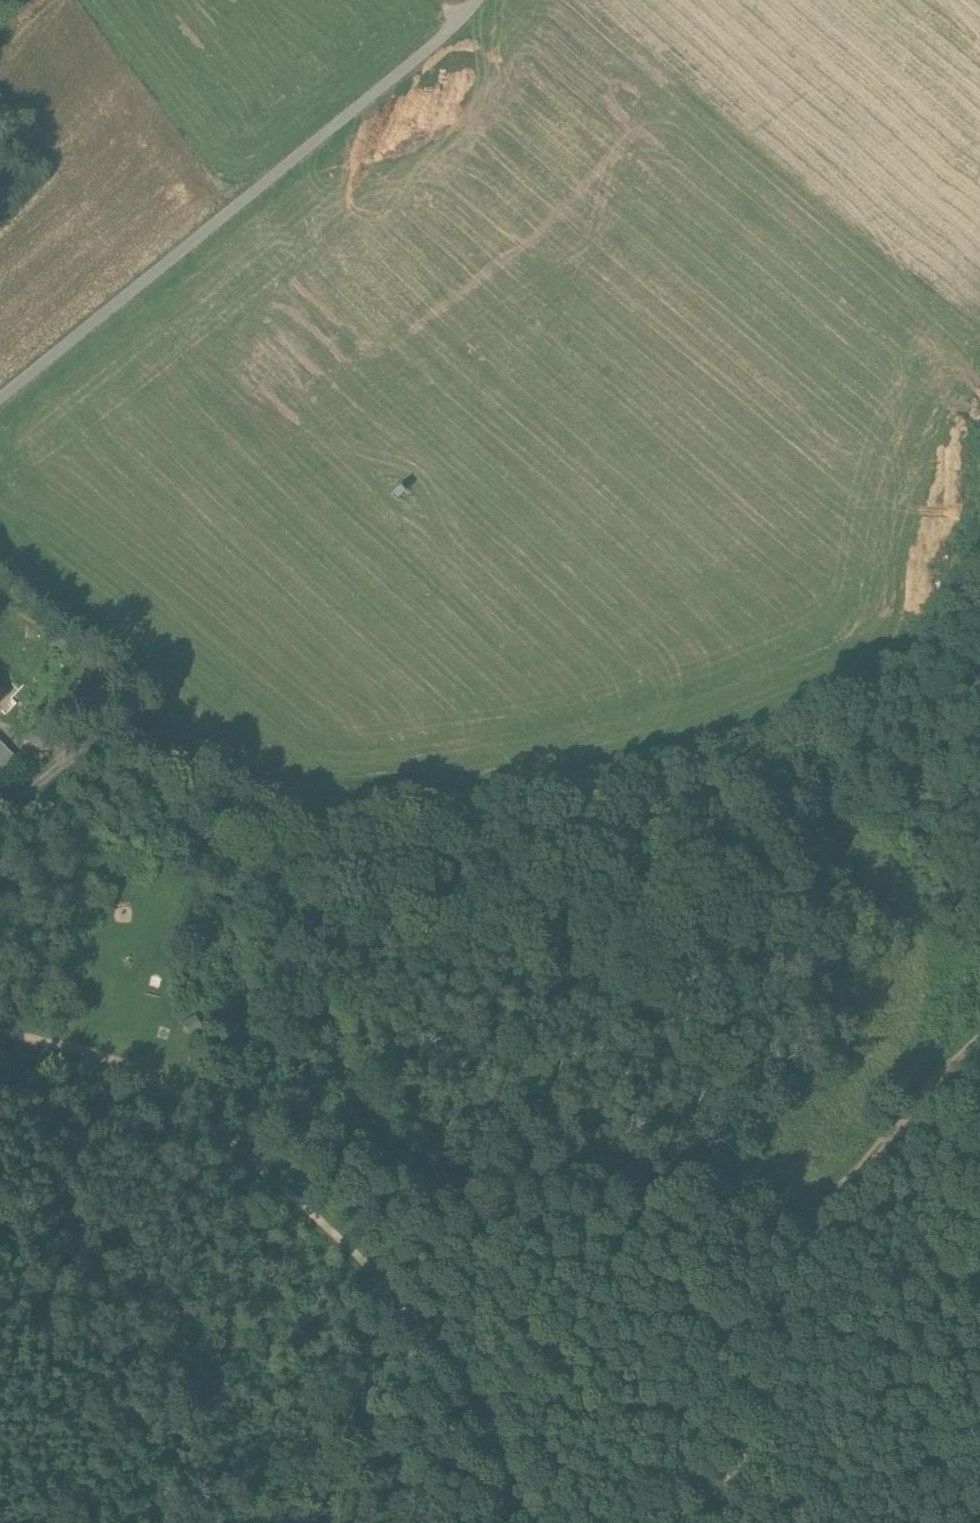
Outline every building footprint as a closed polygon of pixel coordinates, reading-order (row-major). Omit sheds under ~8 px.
[(16,756),(0,740),(0,772),(16,756)]
